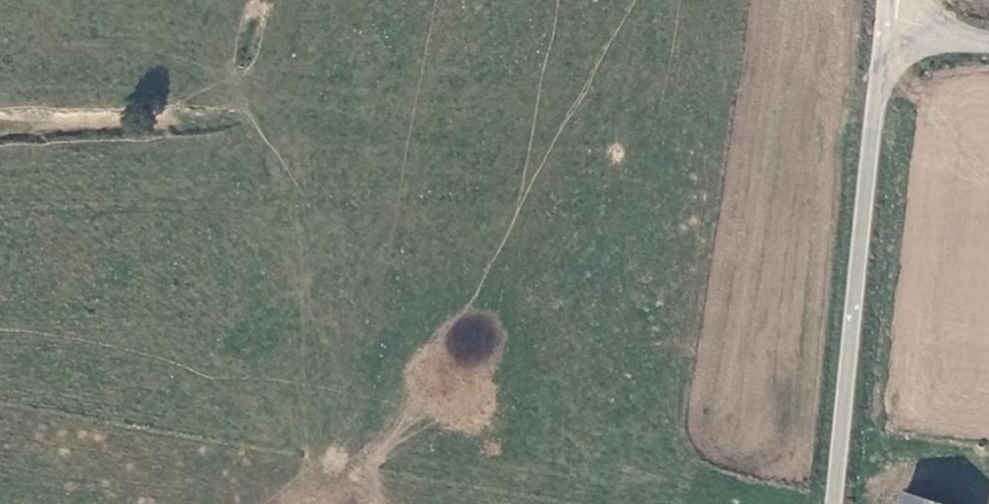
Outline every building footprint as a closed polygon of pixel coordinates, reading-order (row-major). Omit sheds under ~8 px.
[(909,490),(904,503),(946,503),(909,490)]
